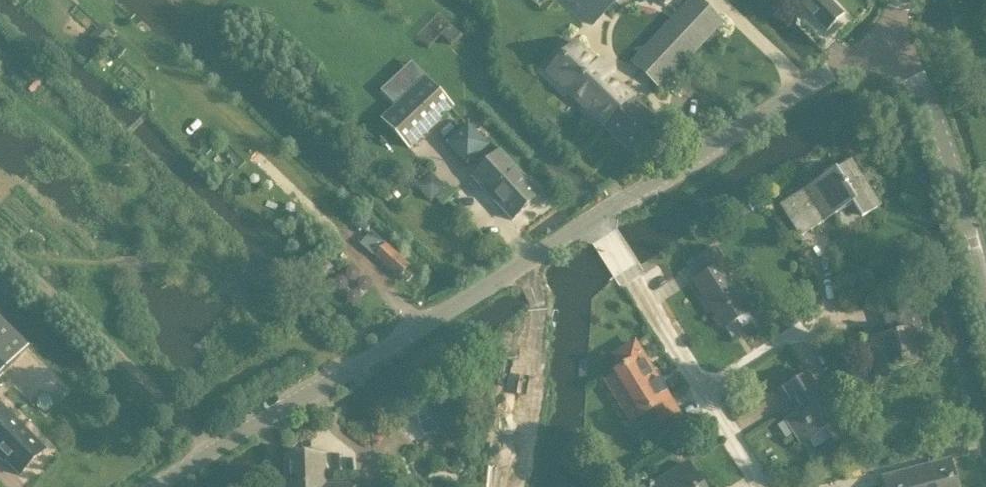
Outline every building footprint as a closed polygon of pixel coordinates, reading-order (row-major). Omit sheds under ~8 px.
[(592,25),(616,0),(566,0),(592,25)] [(695,0),(691,0),(632,63),(659,88),(720,24),(695,0)] [(827,31),(843,16),(827,0),(797,0),(827,31)] [(440,36),(453,49),(463,39),(450,26),(440,36)] [(557,61),(547,72),(632,154),(660,126),(575,43),(557,61)] [(25,88),(33,95),(43,82),(35,75),(25,88)] [(409,148),(454,108),(427,78),(382,118),(409,148)] [(447,144),(466,165),(487,146),(468,125),(447,144)] [(510,221),(538,196),(499,152),(471,177),(510,221)] [(850,164),(783,207),(802,236),(853,203),(863,218),(878,208),(850,164)] [(432,174),(416,188),(430,203),(445,189),(432,174)] [(408,267),(385,245),(374,256),(398,278),(408,267)] [(716,251),(695,265),(703,277),(695,283),(724,330),(750,313),(721,267),(725,265),(716,251)] [(891,336),(867,342),(875,375),(904,368),(903,364),(920,360),(916,344),(926,342),(918,308),(886,315),(891,336)] [(28,349),(0,321),(0,377),(28,349)] [(624,369),(615,375),(641,417),(651,411),(659,425),(679,413),(659,380),(657,382),(635,345),(616,357),(624,369)] [(807,376),(784,391),(798,413),(786,420),(802,446),(825,431),(834,444),(846,437),(807,376)] [(20,477),(45,451),(0,406),(0,457),(20,477)] [(858,459),(849,461),(851,471),(871,467),(868,450),(857,453),(858,459)] [(357,485),(325,486),(324,455),(284,456),(284,486),(357,486),(357,485)] [(883,479),(885,486),(957,486),(950,461),(883,479)] [(653,486),(701,486),(688,465),(653,486)]
